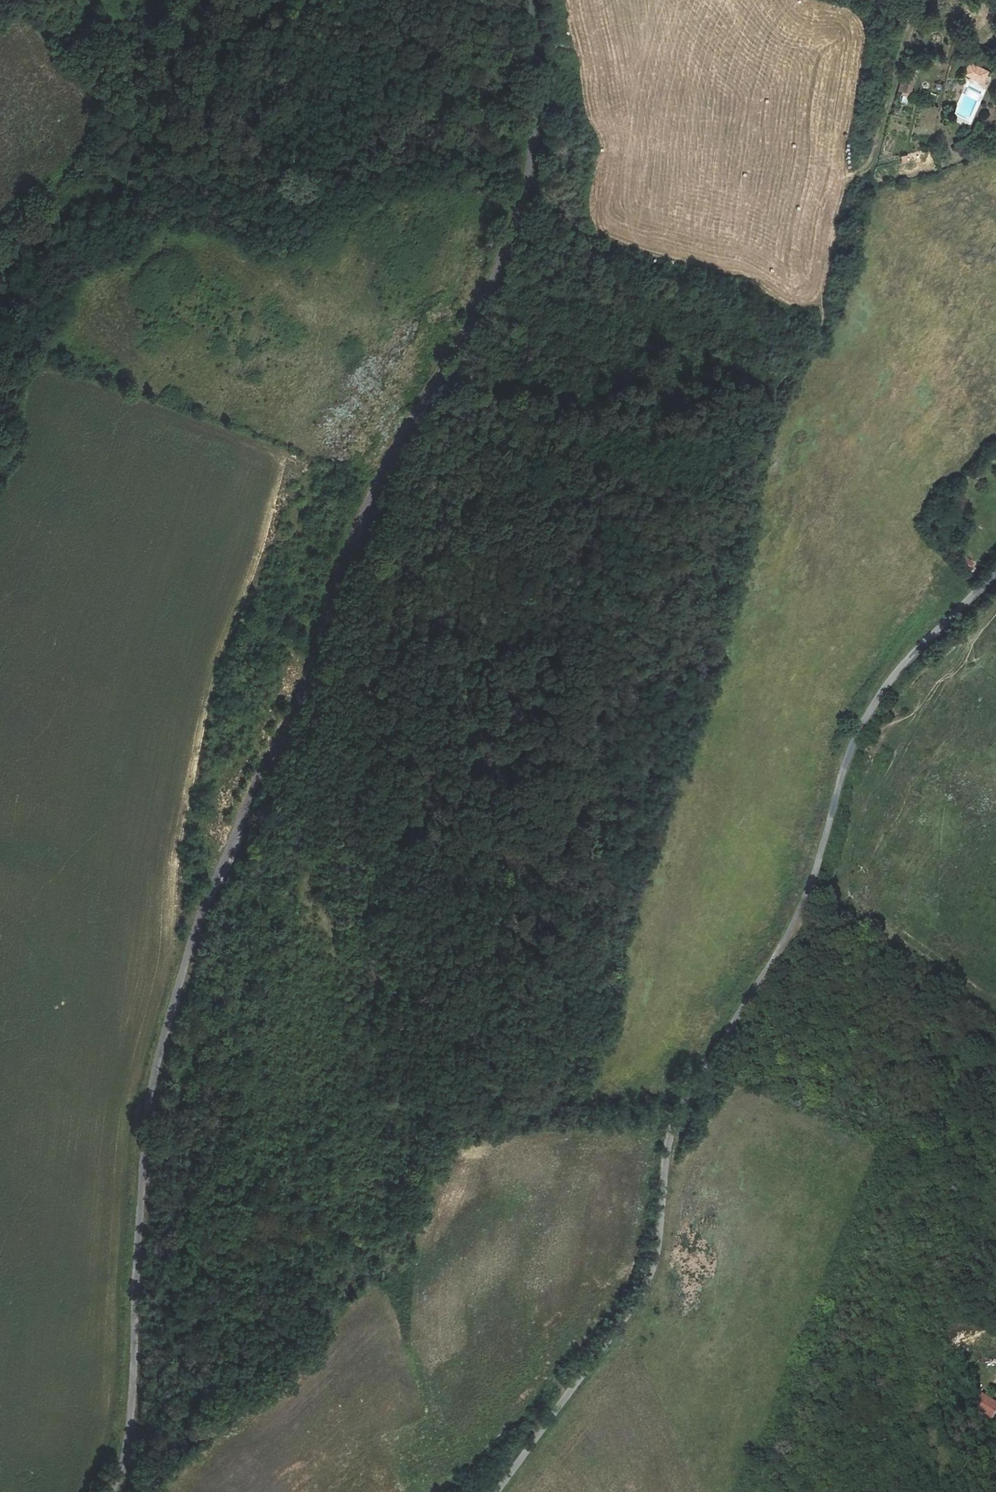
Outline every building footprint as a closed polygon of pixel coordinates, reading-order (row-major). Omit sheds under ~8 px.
[(966,75),(984,83),(988,72),(971,64),(966,75)] [(911,94),(915,81),(903,77),(898,90),(911,94)] [(899,158),(902,166),(913,162),(910,155),(899,158)] [(990,1417),(995,1410),(995,1402),(984,1393),(974,1405),(990,1417)]
